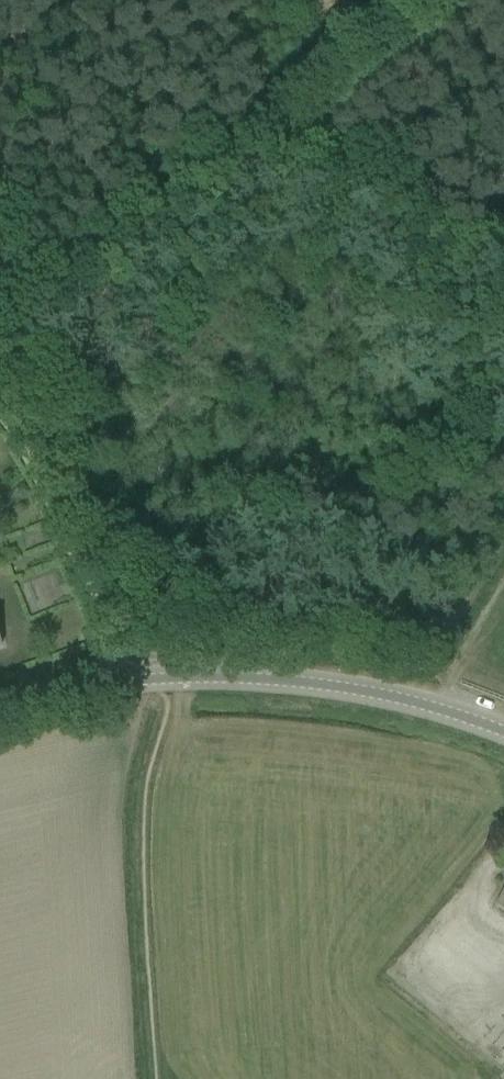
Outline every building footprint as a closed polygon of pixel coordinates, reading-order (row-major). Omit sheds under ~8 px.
[(494,906),(503,911),(503,889),(494,906)]
